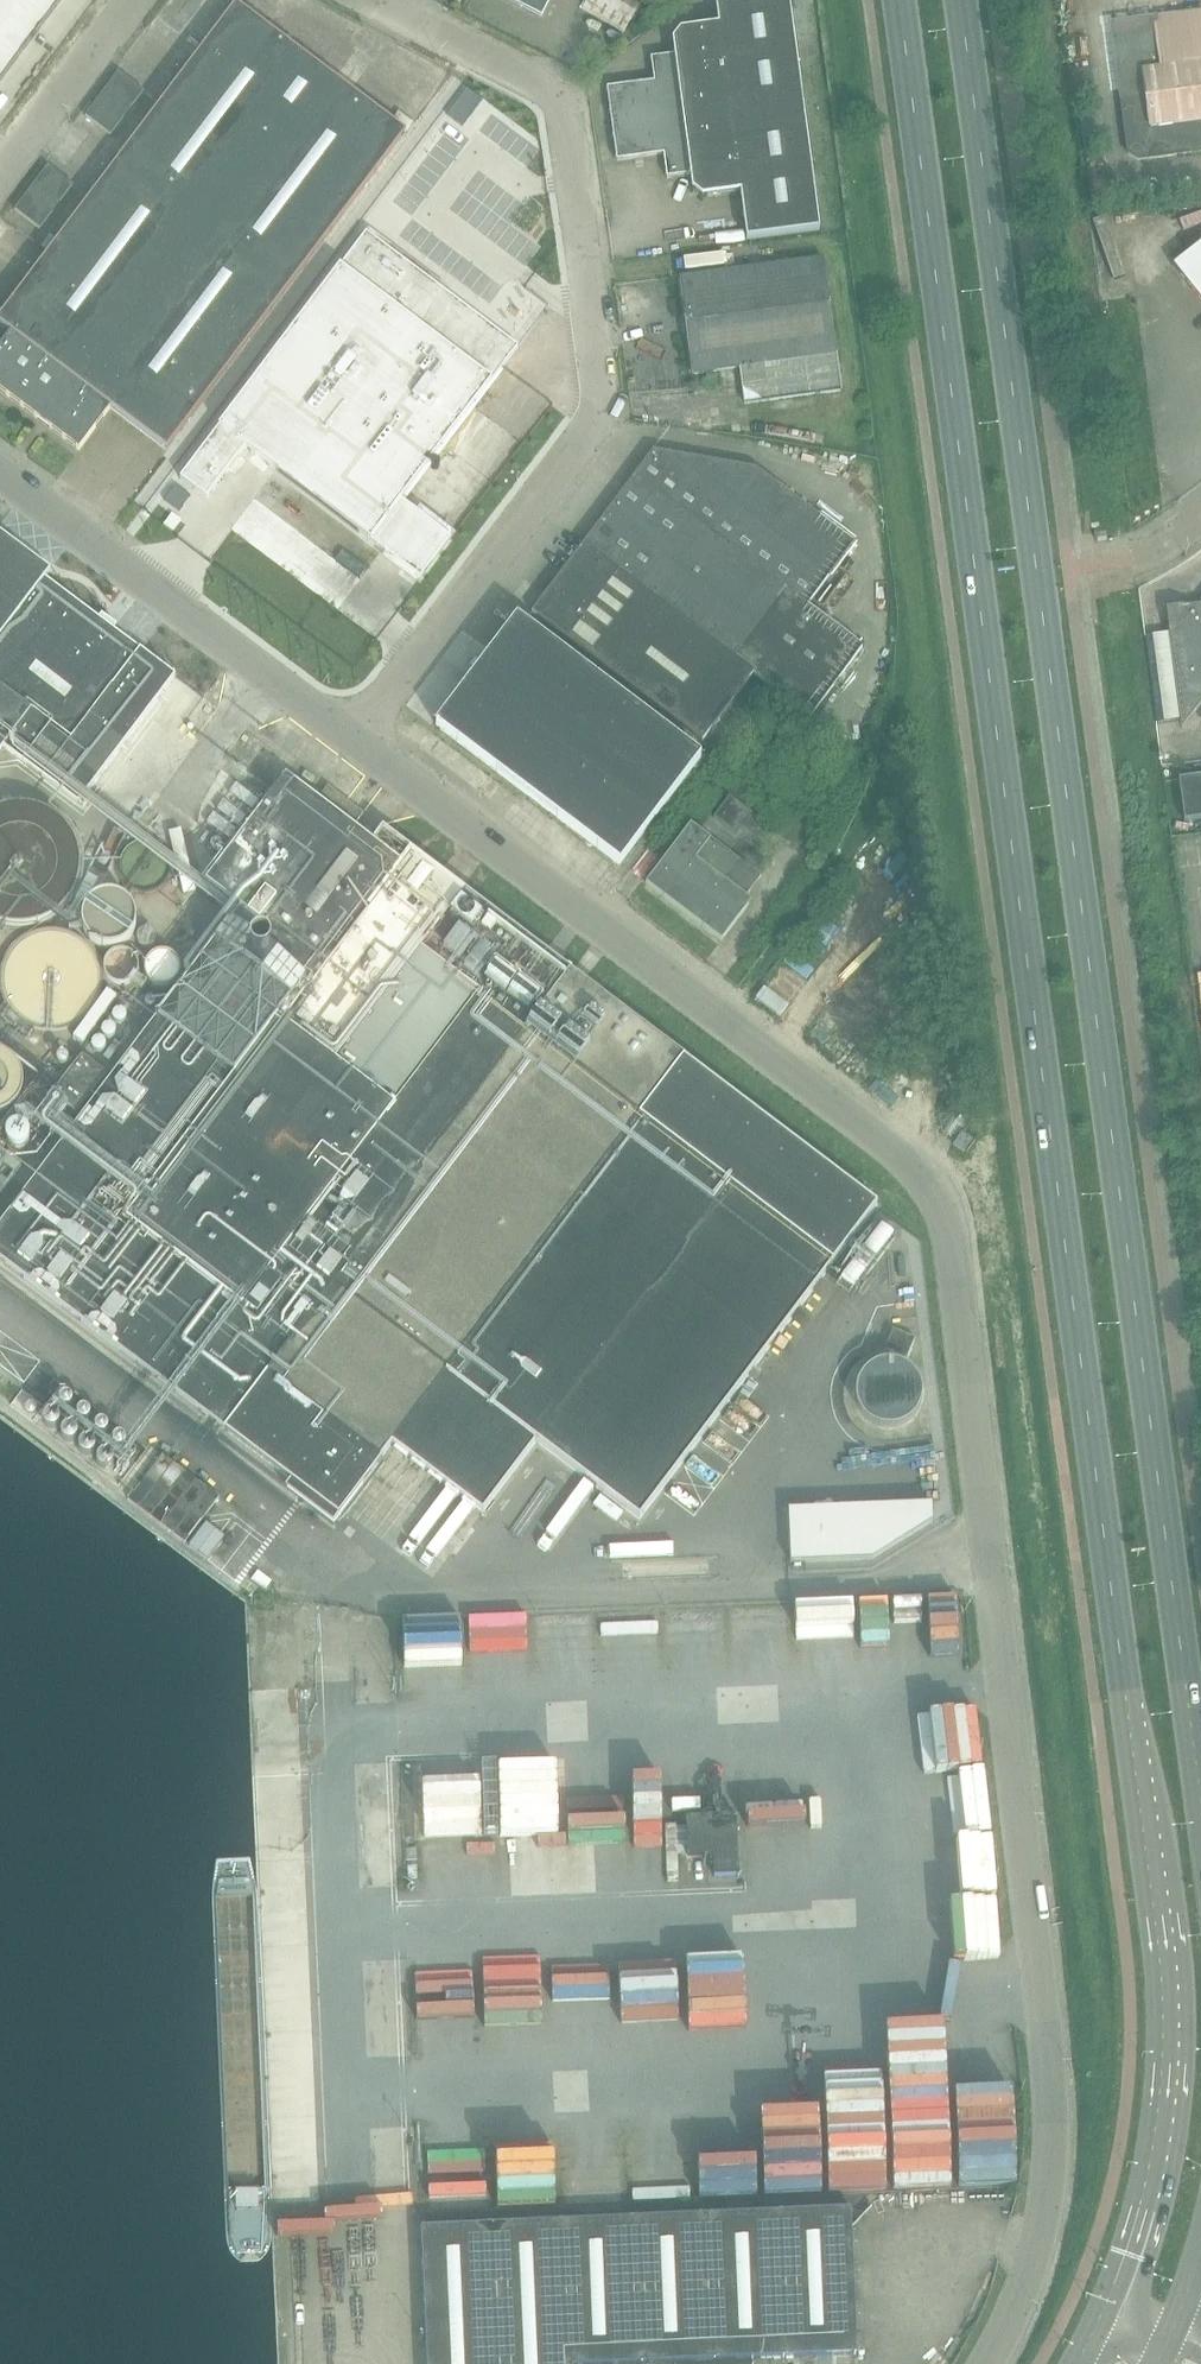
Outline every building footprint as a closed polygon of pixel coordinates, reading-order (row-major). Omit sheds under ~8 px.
[(33,39),(62,0),(0,0),(0,83),(33,39)] [(542,16),(550,0),(511,0),(542,16)] [(624,33),(641,4),(635,0),(588,0),(582,9),(624,33)] [(675,56),(651,59),(654,82),(607,88),(617,161),(664,155),(667,179),(690,175),(692,185),(693,190),(703,198),(708,197),(741,193),(747,240),(820,230),(789,0),(732,0),(715,2),(719,26),(686,30),(686,31),(681,31),(673,41),(674,46),(673,46),(675,56)] [(288,44),(236,5),(0,318),(0,325),(11,333),(0,347),(0,391),(79,450),(111,408),(167,451),(406,133),(288,44)] [(1111,23),(1128,154),(1137,159),(1200,151),(1200,12),(1111,23)] [(193,58),(200,50),(180,33),(173,41),(193,58)] [(412,40),(402,62),(447,83),(458,61),(412,40)] [(85,117),(111,136),(145,92),(119,72),(85,117)] [(15,211),(40,230),(74,186),(48,166),(15,211)] [(340,267),(181,479),(207,499),(246,447),(421,579),(451,539),(402,501),(518,347),(444,290),(447,287),(445,285),(442,289),(367,232),(341,266),(340,265),(339,267),(340,267)] [(1200,303),(1200,243),(1172,266),(1200,303)] [(844,284),(633,311),(641,367),(832,399),(859,395),(844,284)] [(653,451),(532,612),(702,741),(754,673),(811,717),(863,648),(808,606),(854,543),(756,469),(653,451)] [(6,749),(78,804),(175,677),(47,580),(45,578),(50,571),(0,533),(0,758),(6,749)] [(1181,728),(1189,727),(1200,711),(1200,604),(1166,609),(1169,633),(1145,636),(1157,723),(1180,720),(1181,728)] [(517,618),(436,726),(620,865),(701,757),(517,618)] [(0,1226),(0,1260),(291,1480),(285,1488),(334,1524),(392,1442),(482,1512),(537,1441),(639,1519),(877,1205),(571,973),(567,970),(566,971),(554,962),(544,955),(545,954),(544,953),(543,954),(521,938),(522,937),(521,936),(520,937),(500,921),(493,916),(494,915),(493,914),(492,916),(466,896),(464,895),(465,894),(436,871),(435,873),(408,852),(409,851),(407,850),(406,851),(407,852),(404,856),(401,861),(400,862),(381,848),(374,843),(286,776),(272,795),(208,881),(241,907),(0,1226)] [(1178,780),(1184,822),(1200,819),(1200,777),(1178,780)] [(244,827),(260,802),(239,790),(223,815),(244,827)] [(713,818),(737,835),(752,814),(729,797),(713,818)] [(3,924),(8,925),(13,926),(19,926),(24,926),(29,926),(35,925),(40,924),(45,922),(50,919),(55,917),(59,914),(63,910),(67,906),(70,902),(73,898),(76,893),(78,888),(80,883),(82,878),(83,873),(83,867),(83,862),(82,856),(82,851),(80,846),(78,841),(76,836),(73,831),(70,827),(67,823),(63,819),(59,816),(54,812),(49,810),(45,807),(39,806),(34,804),(29,803),(23,803),(18,803),(13,804),(7,804),(2,806),(0,807),(0,923),(3,924)] [(691,825),(661,865),(646,884),(721,941),(752,901),(746,896),(760,877),(691,825)] [(126,881),(129,885),(131,886),(135,888),(139,890),(141,891),(143,891),(146,891),(148,891),(152,890),(156,889),(158,888),(162,885),(165,882),(167,880),(168,878),(169,877),(170,874),(171,872),(171,870),(171,868),(171,866),(171,863),(171,861),(171,859),(170,857),(169,855),(168,853),(167,851),(165,849),(164,848),(162,846),(158,843),(156,842),(154,842),(150,841),(148,840),(143,840),(139,841),(137,842),(133,844),(129,847),(128,848),(126,850),(125,852),(124,854),(123,856),(122,858),(121,860),(121,862),(121,865),(121,867),(121,869),(121,871),(122,874),(123,876),(124,878),(125,880),(126,881)] [(489,884),(481,898),(499,907),(506,894),(489,884)] [(89,940),(91,942),(94,945),(99,947),(103,948),(107,949),(112,949),(116,948),(120,946),(124,945),(127,942),(128,941),(130,939),(133,936),(134,932),(136,928),(136,926),(137,924),(137,922),(137,919),(136,916),(136,915),(135,912),(134,908),(133,906),(130,903),(127,900),(126,899),(123,897),(120,896),(117,895),(114,894),(111,894),(108,894),(105,894),(102,895),(98,896),(95,898),(93,899),(90,902),(88,904),(86,907),(84,910),(83,912),(82,916),(82,919),(82,922),(82,924),(82,926),(83,929),(84,931),(85,935),(87,938),(89,940)] [(138,943),(139,944),(142,946),(144,947),(145,947),(147,948),(149,947),(151,946),(153,945),(154,944),(155,943),(155,941),(156,940),(156,938),(155,936),(155,934),(154,932),(152,931),(151,930),(149,929),(147,929),(146,929),(144,929),(142,930),(140,931),(139,932),(138,934),(138,936),(137,937),(137,940),(138,941),(138,943)] [(47,1032),(52,1032),(56,1032),(61,1032),(65,1031),(69,1029),(73,1028),(77,1026),(81,1024),(84,1021),(88,1018),(91,1015),(94,1012),(96,1008),(98,1004),(100,1000),(101,996),(102,992),(103,988),(104,983),(103,979),(103,975),(102,970),(101,966),(100,962),(98,958),(96,954),(93,951),(90,947),(87,944),(84,942),(80,939),(76,937),(72,935),(68,934),(64,932),(60,932),(56,931),(51,931),(47,932),(42,932),(38,934),(34,935),(30,937),(26,939),(22,942),(19,945),(16,948),(13,951),(11,955),(8,959),(7,963),(5,967),(4,971),(3,975),(3,980),(3,984),(3,989),(4,993),(5,997),(7,1001),(9,1005),(11,1009),(14,1013),(16,1016),(20,1019),(23,1022),(27,1025),(31,1027),(35,1028),(39,1030),(43,1031),(47,1032)] [(137,961),(132,956),(129,954),(126,953),(122,952),(119,953),(115,954),(112,955),(110,957),(108,960),(106,963),(105,967),(105,971),(105,974),(107,977),(108,980),(111,983),(114,985),(117,986),(120,987),(123,987),(126,986),(129,985),(132,984),(134,982),(136,979),(138,976),(139,973),(139,970),(139,966),(138,964),(137,961)] [(1,1114),(4,1113),(6,1111),(9,1110),(11,1108),(16,1104),(18,1102),(19,1100),(21,1097),(22,1094),(23,1092),(23,1089),(24,1086),(24,1083),(24,1080),(24,1077),(23,1074),(22,1072),(21,1069),(20,1066),(18,1064),(17,1061),(15,1059),(13,1057),(10,1055),(8,1054),(5,1053),(3,1051),(0,1051),(0,1114),(1,1114)] [(52,1095),(74,1113),(105,1074),(83,1056),(52,1095)] [(39,1099),(26,1129),(59,1143),(72,1113),(39,1099)] [(953,1145),(954,1145),(964,1152),(973,1139),(962,1132),(953,1145)] [(21,1169),(0,1153),(0,1196),(21,1169)] [(190,1545),(208,1559),(226,1536),(207,1522),(190,1545)] [(977,1583),(947,1584),(948,1644),(978,1643),(977,1583)] [(757,1590),(695,1593),(699,1666),(753,1663),(755,1683),(823,1679),(823,1665),(847,1663),(843,1586),(758,1591),(757,1590)] [(974,1697),(923,1705),(932,1762),(942,1760),(943,1764),(984,1758),(974,1697)] [(590,1781),(590,1756),(529,1755),(529,1781),(590,1781)] [(628,1762),(627,1800),(656,1801),(658,1763),(628,1762)] [(780,1793),(780,1778),(749,1778),(749,1793),(780,1793)] [(715,1783),(715,1795),(746,1794),(745,1782),(715,1783)] [(684,1798),(714,1797),(714,1784),(684,1784),(684,1798)] [(786,1785),(785,1817),(841,1819),(843,1787),(786,1785)] [(540,1787),(540,1821),(591,1821),(591,1788),(540,1787)] [(740,1878),(738,1831),(737,1819),(687,1822),(689,1856),(714,1855),(715,1877),(738,1876),(738,1878),(740,1878)] [(952,1926),(1024,1924),(1023,1885),(994,1885),(994,1876),(1009,1875),(1008,1826),(936,1827),(937,1885),(953,1884),(953,1890),(931,1890),(932,1918),(922,1918),(922,1934),(952,1934),(952,1926)] [(585,1841),(586,1869),(617,1868),(616,1841),(585,1841)] [(773,1959),(712,1962),(714,2002),(768,1999),(770,2026),(827,2023),(826,2006),(838,2005),(834,1938),(772,1941),(773,1959)] [(708,2010),(706,1948),(642,1950),(642,1942),(516,1945),(517,1972),(452,1973),(453,2011),(441,2011),(442,2028),(508,2027),(508,2028),(647,2025),(647,2011),(708,2010)] [(720,2122),(662,2122),(663,2187),(721,2186),(720,2122)] [(655,2151),(534,2153),(535,2192),(655,2190),(655,2151)] [(419,2227),(427,2363),(752,2363),(752,2360),(857,2354),(850,2208),(419,2227)]
